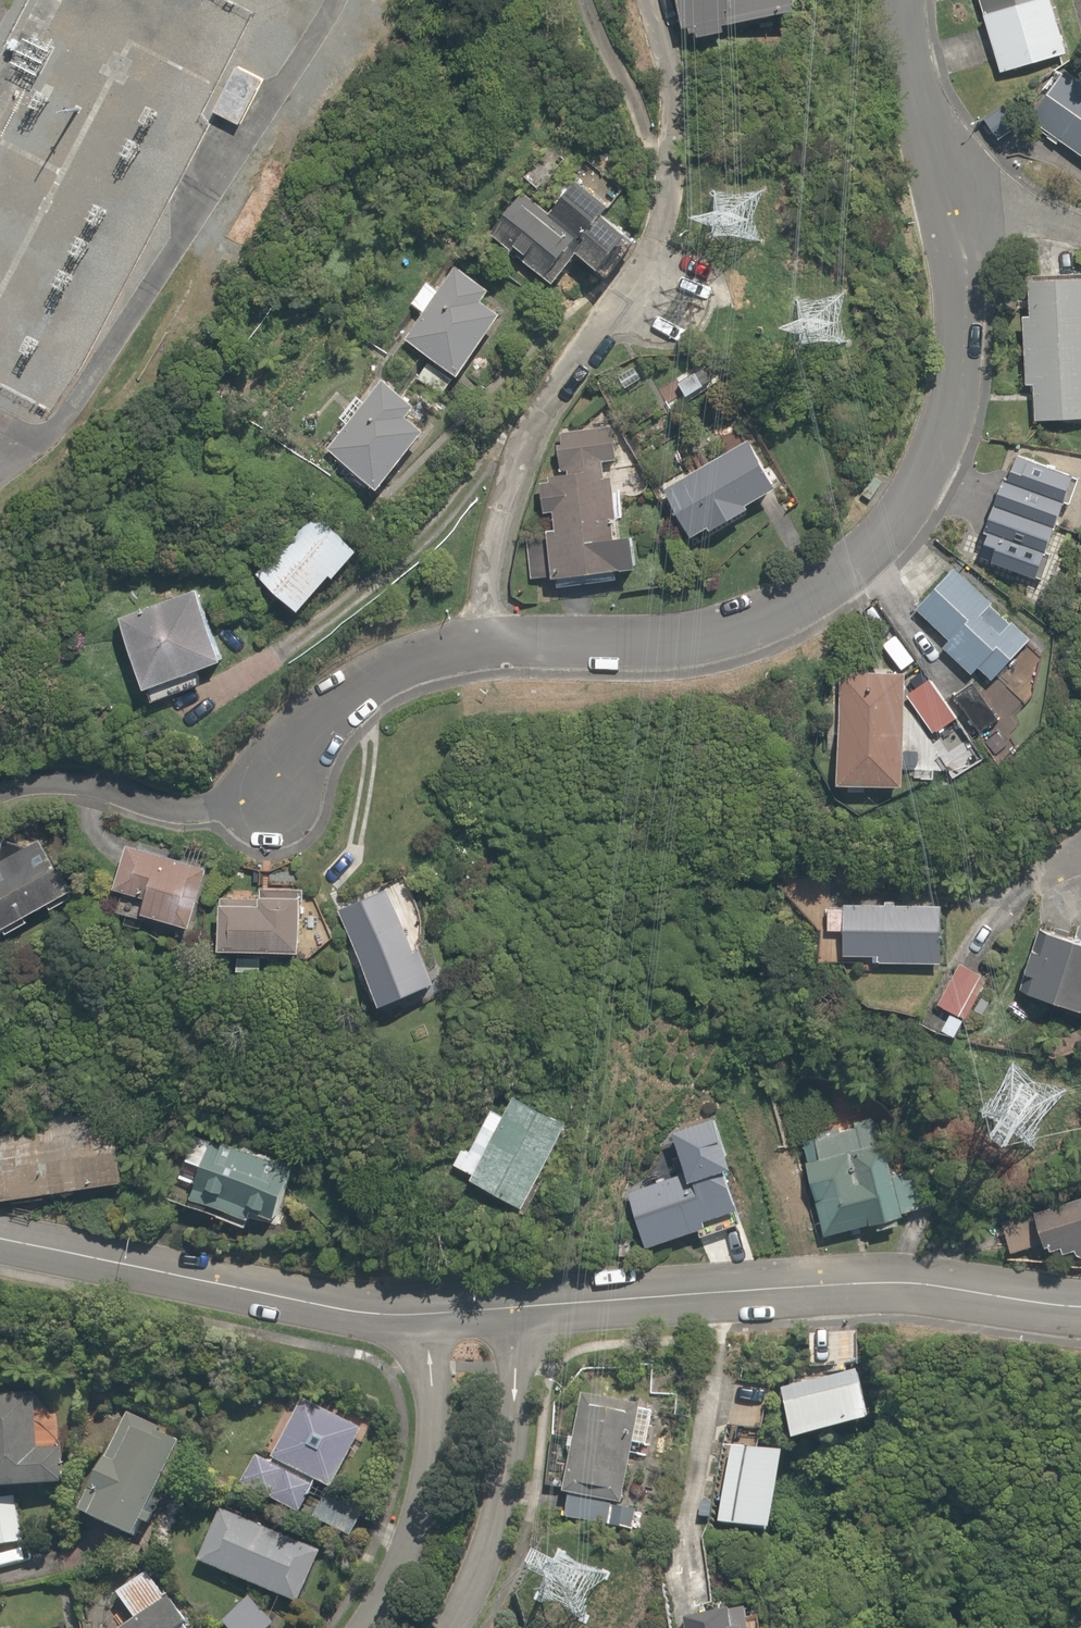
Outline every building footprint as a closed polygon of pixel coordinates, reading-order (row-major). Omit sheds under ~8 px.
[(693,38),(706,37),(707,48),(753,43),(752,33),(820,25),(817,0),(689,0),(693,38)] [(1007,80),(1080,59),(1080,50),(1067,0),(984,0),(1007,80)] [(1078,65),(1035,130),(1080,160),(1080,67),(1078,65)] [(271,86),(241,69),(218,111),(248,127),(271,86)] [(621,226),(636,204),(574,157),(569,164),(541,143),(478,226),(565,293),(590,260),(607,273),(636,240),(621,226)] [(763,247),(717,265),(737,315),(783,297),(763,247)] [(430,281),(412,304),(431,319),(413,342),(469,386),(518,325),(496,307),(505,296),(460,261),(439,288),(430,281)] [(1040,427),(1080,427),(1080,282),(1039,282),(1039,316),(1027,316),(1028,391),(1039,391),(1040,427)] [(637,358),(608,375),(613,383),(622,378),(630,392),(650,380),(637,358)] [(711,367),(680,385),(689,400),(720,382),(711,367)] [(360,395),(341,417),(354,428),(335,452),(389,497),(438,438),(420,423),(429,412),(393,382),(373,405),(360,395)] [(632,537),(616,463),(627,461),(620,428),(556,442),(564,480),(539,486),(546,516),(559,513),(563,532),(548,535),(560,590),(657,568),(650,533),(632,537)] [(763,435),(668,478),(702,552),(797,508),(763,435)] [(1028,460),(985,560),(1054,589),(1080,525),(1080,482),(1028,460)] [(374,558),(320,511),(264,574),(317,622),(374,558)] [(934,621),(920,634),(939,654),(946,647),(977,680),(986,672),(1000,686),(1038,650),(963,569),(922,608),(934,621)] [(203,580),(121,616),(161,709),(243,673),(203,580)] [(906,669),(845,670),(848,801),(909,800),(906,669)] [(933,679),(909,697),(941,739),(965,721),(948,699),(933,679)] [(983,687),(964,703),(993,740),(1013,725),(983,687)] [(30,842),(0,857),(0,913),(16,945),(83,911),(63,871),(48,879),(30,842)] [(216,871),(134,850),(123,894),(162,903),(157,925),(201,935),(216,871)] [(277,910),(233,910),(234,959),(320,958),(319,894),(277,894),(277,910)] [(403,894),(348,923),(398,1018),(453,989),(403,894)] [(950,915),(838,912),(837,941),(857,941),(857,964),(883,964),(883,970),(948,971),(950,915)] [(1040,931),(1015,994),(1080,1021),(1080,948),(1040,931)] [(975,1023),(995,977),(962,962),(942,1008),(975,1023)] [(479,1192),(541,1222),(584,1134),(517,1101),(509,1117),(490,1107),(460,1168),(485,1180),(479,1192)] [(124,1106),(2,1131),(18,1212),(141,1187),(124,1106)] [(875,1108),(793,1135),(830,1244),(912,1217),(875,1108)] [(755,1220),(721,1111),(673,1126),(685,1166),(631,1183),(652,1252),(755,1220)] [(321,1168),(204,1128),(185,1184),(208,1192),(203,1206),(263,1227),(268,1214),(301,1226),(321,1168)] [(1040,1213),(1055,1262),(1080,1255),(1080,1201),(1040,1213)] [(869,1339),(821,1333),(816,1372),(865,1377),(869,1339)] [(876,1376),(794,1400),(814,1469),(896,1444),(876,1376)] [(0,1397),(0,1499),(70,1487),(64,1452),(43,1455),(33,1392),(0,1397)] [(585,1400),(562,1518),(610,1527),(614,1506),(632,1509),(651,1412),(585,1400)] [(372,1439),(307,1407),(278,1466),(259,1456),(243,1489),(309,1522),(327,1486),(345,1494),(372,1439)] [(185,1435),(133,1414),(89,1524),(140,1545),(185,1435)] [(817,1470),(746,1454),(728,1533),(799,1549),(817,1470)] [(0,1505),(0,1547),(23,1543),(15,1502),(0,1505)] [(254,1518),(224,1507),(202,1569),(312,1607),(327,1563),(248,1535),(254,1518)] [(151,1569),(79,1622),(83,1627),(196,1627),(151,1569)] [(278,1627),(249,1597),(222,1624),(226,1627),(277,1627),(278,1627)] [(682,1627),(754,1627),(751,1613),(682,1627)]
